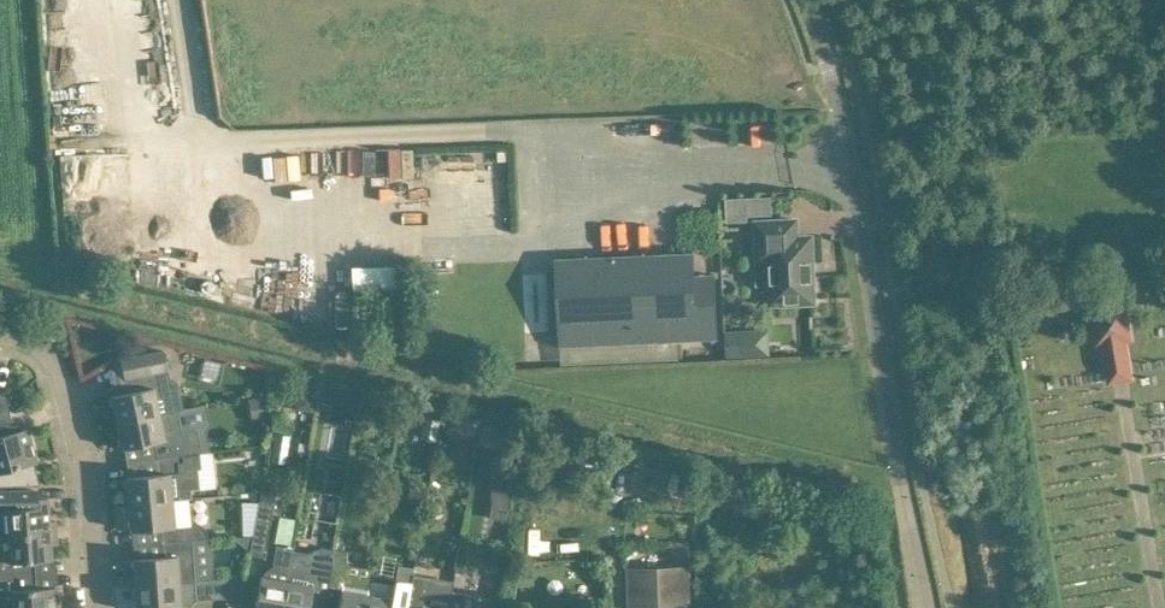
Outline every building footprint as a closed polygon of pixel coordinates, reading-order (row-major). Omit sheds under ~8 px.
[(416,174),(415,145),(387,146),(388,175),(416,174)] [(769,198),(727,200),(728,221),(746,220),(746,215),(770,214),(769,198)] [(771,220),(756,221),(758,261),(777,260),(778,281),(770,282),(771,304),(793,303),(793,299),(815,298),(813,272),(809,272),(808,236),(800,236),(799,219),(771,220)] [(694,252),(557,258),(561,345),(718,338),(715,284),(715,273),(695,274),(694,252)] [(402,262),(354,263),(355,288),(402,287),(402,262)] [(1134,380),(1127,341),(1133,340),(1127,302),(1088,309),(1095,347),(1101,346),(1108,384),(1134,380)] [(170,382),(164,350),(120,359),(124,378),(136,375),(139,389),(111,395),(116,421),(175,409),(182,408),(177,381),(170,382)] [(324,384),(320,405),(334,407),(357,411),(360,391),(338,387),(324,384)] [(299,393),(298,402),(302,410),(312,412),(315,396),(299,393)] [(266,396),(249,399),(254,421),(270,417),(266,396)] [(403,404),(400,422),(412,424),(415,406),(403,404)] [(32,485),(26,463),(34,461),(35,461),(27,428),(21,430),(13,432),(12,428),(13,428),(13,425),(8,407),(0,414),(0,486),(32,485)] [(175,409),(116,421),(122,447),(124,447),(150,442),(154,458),(183,454),(201,450),(197,431),(192,428),(180,431),(176,409),(175,409)] [(129,476),(126,476),(129,503),(186,498),(192,497),(191,488),(198,487),(196,469),(200,468),(198,452),(183,454),(154,458),(155,474),(129,476)] [(637,464),(631,484),(681,500),(688,481),(637,464)] [(36,490),(0,490),(0,536),(56,532),(55,520),(49,520),(47,498),(37,499),(36,490)] [(189,524),(186,498),(129,503),(131,530),(160,527),(161,541),(191,539),(206,538),(206,536),(205,534),(204,532),(203,530),(202,528),(200,526),(198,525),(196,524),(193,524),(191,524),(189,524)] [(264,556),(273,502),(258,500),(252,535),(249,551),(249,553),(264,556)] [(36,573),(35,560),(51,559),(50,544),(57,543),(56,532),(0,536),(0,576),(36,573)] [(252,535),(232,536),(249,551),(252,535)] [(135,584),(178,581),(194,580),(191,539),(161,541),(163,555),(133,558),(135,584)] [(672,559),(689,559),(689,540),(671,540),(672,559)] [(254,607),(281,607),(292,550),(291,550),(291,547),(276,544),(272,566),(263,573),(262,576),(260,576),(256,595),(254,607)] [(333,549),(322,547),(306,553),(292,550),(281,607),(323,607),(328,581),(333,549)] [(370,577),(369,577),(346,573),(346,551),(333,549),(328,581),(323,607),(364,607),(370,577)] [(595,607),(593,549),(541,550),(541,607),(580,607),(595,607)] [(364,607),(406,607),(412,575),(413,567),(398,564),(396,575),(370,571),(369,577),(370,577),(364,607)] [(633,573),(634,607),(687,607),(686,571),(633,573)] [(36,573),(0,576),(0,607),(55,607),(54,585),(37,587),(36,573)] [(240,605),(245,576),(231,573),(225,602),(240,605)] [(451,590),(453,582),(412,575),(406,607),(448,607),(451,590)] [(181,607),(180,603),(190,603),(196,598),(194,580),(178,581),(135,584),(137,607),(180,607),(181,607)] [(492,597),(451,590),(448,607),(490,607),(492,597)]
